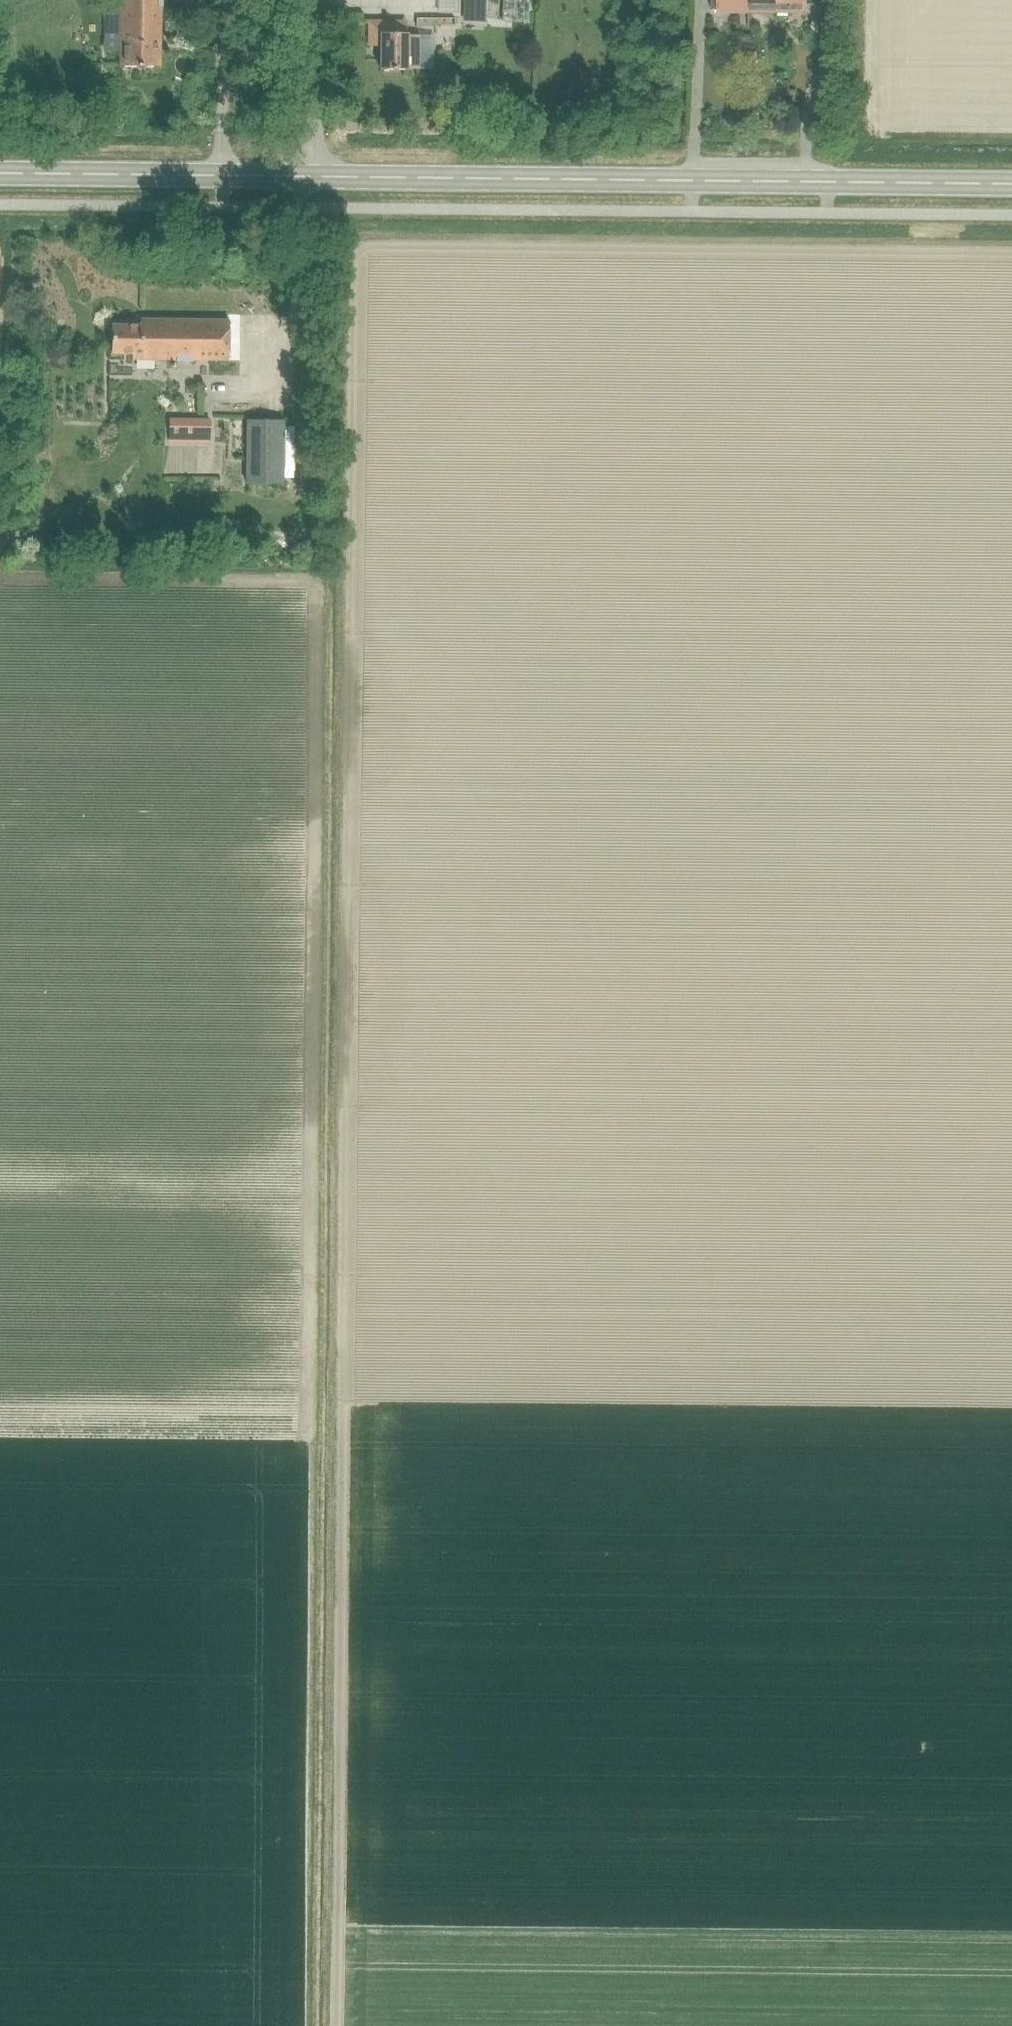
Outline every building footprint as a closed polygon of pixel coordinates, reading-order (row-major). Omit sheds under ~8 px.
[(161,0),(121,0),(119,67),(159,67),(161,0)] [(748,0),(711,0),(711,10),(718,10),(718,13),(720,13),(720,12),(748,13),(748,0)] [(748,13),(777,13),(777,0),(748,0),(748,13)] [(805,13),(807,13),(807,0),(777,0),(777,13),(805,13)] [(487,19),(487,5),(463,4),(463,17),(487,19)] [(400,20),(381,20),(367,20),(367,46),(380,46),(380,69),(406,69),(406,68),(419,68),(419,34),(407,34),(407,32),(400,32),(400,20)] [(228,321),(139,320),(139,325),(111,325),(111,343),(109,343),(109,354),(131,354),(131,360),(228,361),(228,321)] [(210,419),(190,419),(168,419),(168,442),(210,443),(210,419)] [(282,483),(283,421),(246,421),(245,482),(282,483)]
